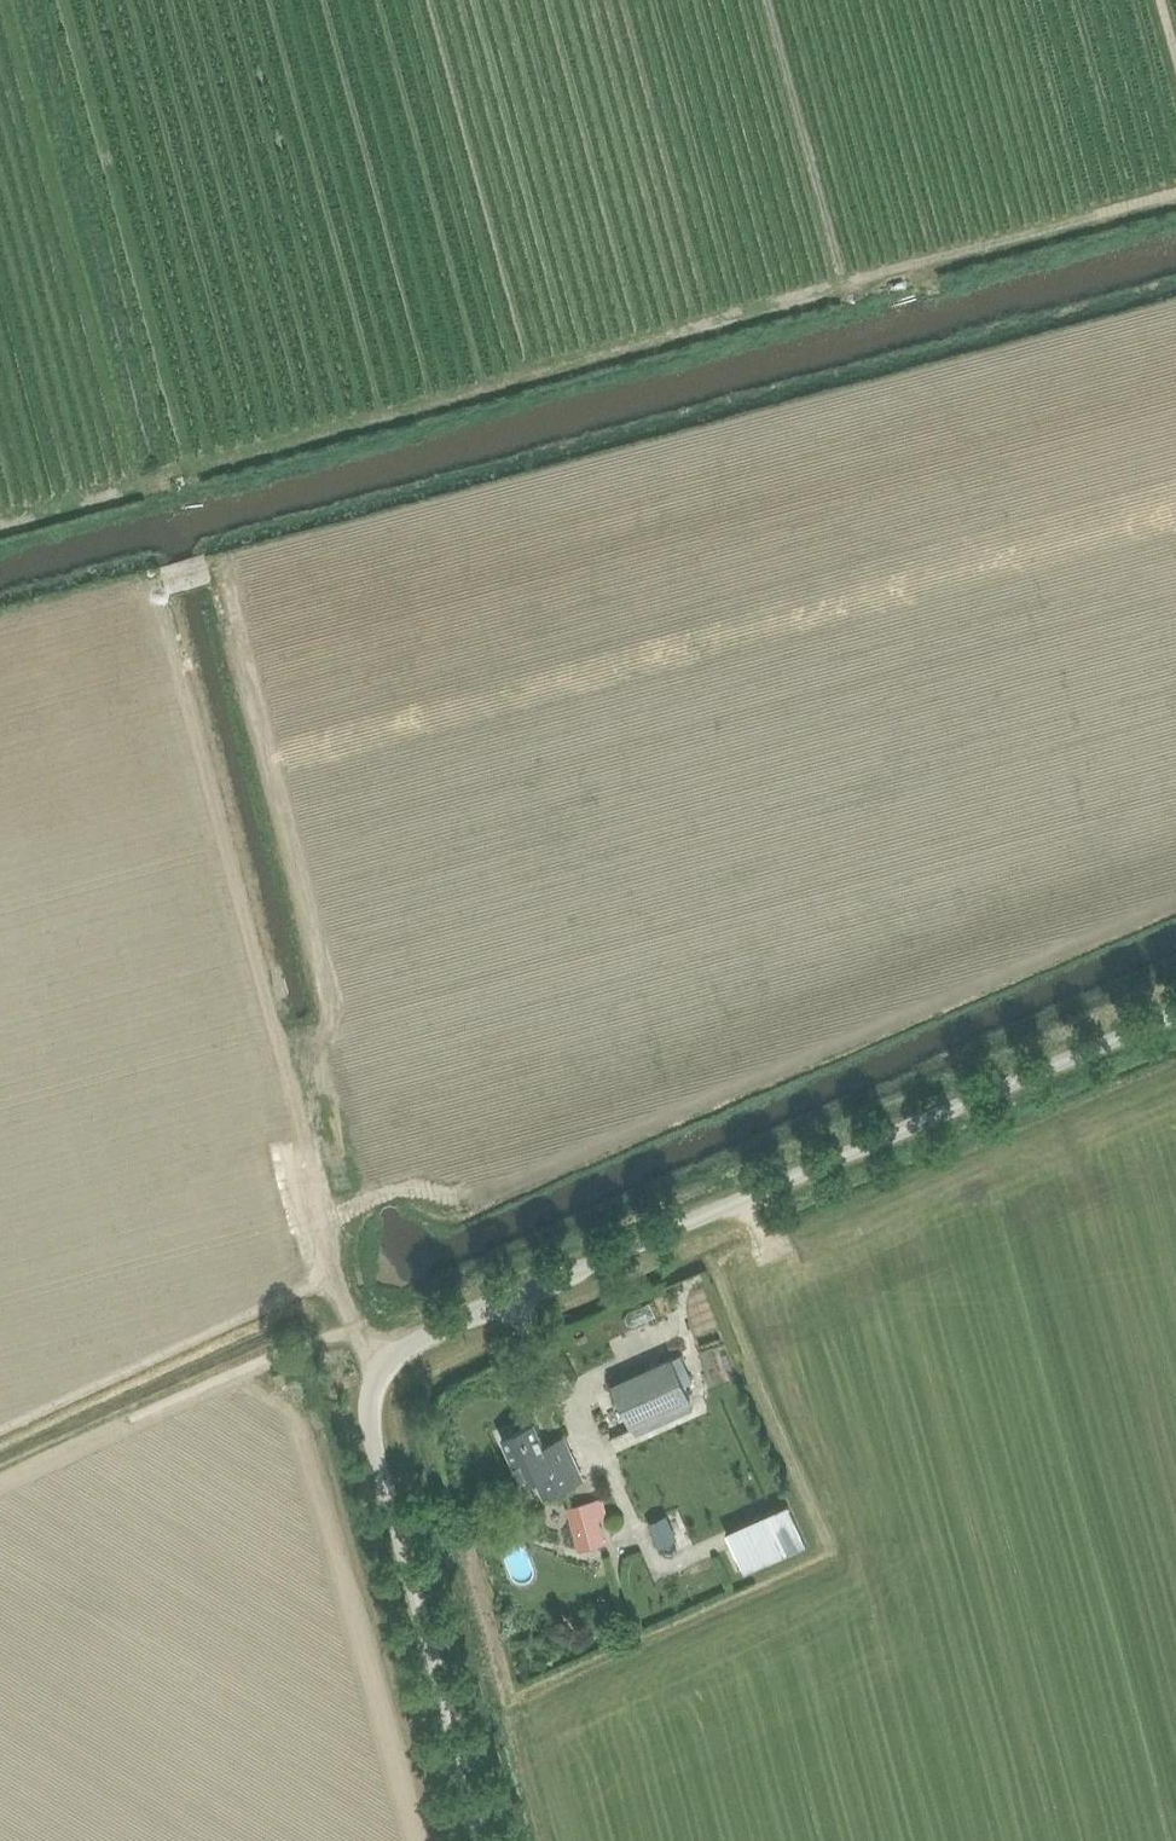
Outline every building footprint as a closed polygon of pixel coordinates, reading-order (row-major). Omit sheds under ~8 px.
[(671,1357),(612,1384),(631,1426),(691,1399),(685,1385),(671,1357)] [(284,1375),(275,1378),(279,1387),(287,1384),(284,1375)] [(559,1438),(543,1445),(533,1421),(502,1436),(524,1485),(536,1479),(544,1497),(579,1481),(574,1471),(579,1469),(576,1462),(571,1464),(559,1438)] [(601,1543),(595,1522),(604,1520),(599,1497),(570,1505),(581,1547),(601,1543)] [(806,1545),(787,1503),(726,1531),(725,1531),(726,1532),(744,1573),(806,1545)] [(665,1515),(649,1522),(659,1545),(675,1538),(665,1515)]
